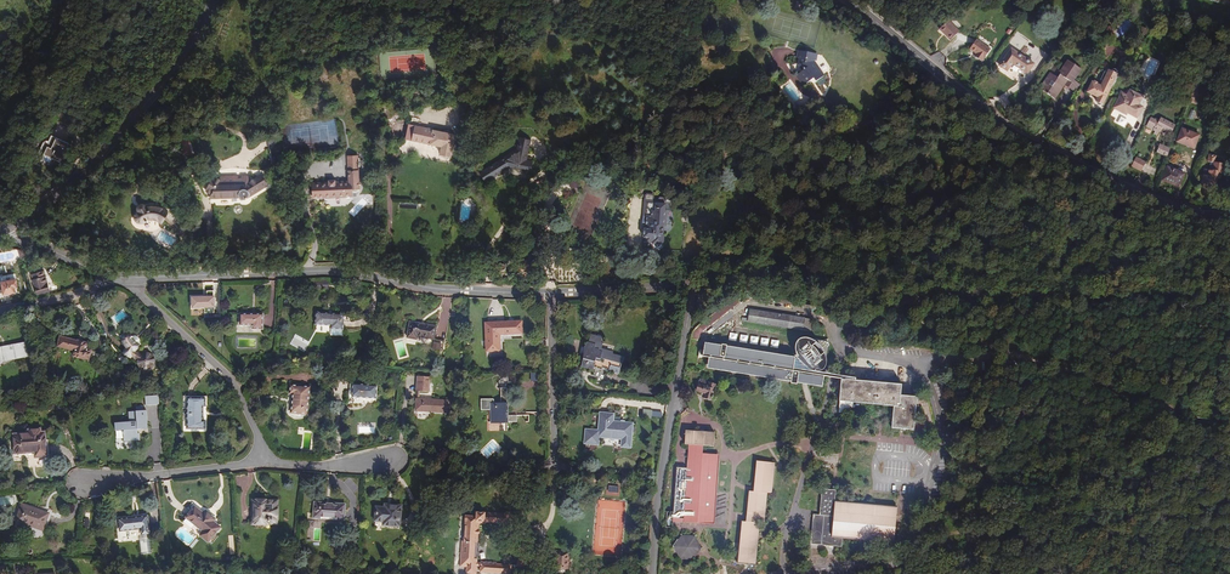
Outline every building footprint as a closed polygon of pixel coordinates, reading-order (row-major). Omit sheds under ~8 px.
[(1122,17),(1123,13),(1125,9),(1112,3),(1108,10),(1108,11),(1122,17)] [(950,40),(960,31),(947,21),(937,30),(950,40)] [(993,45),(977,36),(965,55),(982,64),(993,45)] [(1025,55),(1028,49),(1023,46),(1020,53),(1025,55)] [(811,61),(812,59),(813,52),(802,49),(800,58),(799,62),(803,68),(797,73),(805,83),(813,76),(816,80),(822,76),(811,61)] [(1035,66),(1013,50),(1001,66),(1008,71),(1014,64),(1029,74),(1035,66)] [(1073,85),(1074,83),(1082,72),(1070,63),(1062,74),(1063,75),(1059,80),(1052,75),(1042,91),(1056,100),(1065,88),(1068,82),(1073,85)] [(802,85),(805,83),(797,73),(795,75),(802,85)] [(1100,107),(1102,108),(1110,89),(1112,88),(1114,86),(1116,81),(1115,79),(1116,77),(1115,77),(1115,73),(1114,73),(1112,73),(1111,75),(1108,74),(1106,76),(1104,75),(1100,83),(1102,85),(1100,90),(1097,91),(1096,88),(1095,88),(1093,86),(1091,86),(1089,85),(1084,95),(1095,100),(1094,104),(1096,107),(1098,108),(1100,107)] [(1076,96),(1082,89),(1074,83),(1073,85),(1068,82),(1065,88),(1076,96)] [(1125,98),(1122,96),(1121,96),(1114,111),(1119,114),(1120,113),(1127,116),(1127,115),(1137,120),(1143,110),(1137,107),(1142,99),(1128,92),(1125,98)] [(935,109),(935,99),(924,99),(924,110),(935,109)] [(807,109),(802,103),(799,105),(804,112),(807,109)] [(1193,120),(1196,112),(1191,110),(1188,118),(1193,120)] [(1171,136),(1175,127),(1160,120),(1159,124),(1150,121),(1146,129),(1155,134),(1154,136),(1158,138),(1161,132),(1171,136)] [(440,154),(443,155),(449,157),(451,157),(456,136),(450,135),(443,133),(435,131),(435,130),(416,126),(413,141),(441,147),(440,154)] [(1200,137),(1183,131),(1178,144),(1195,150),(1200,137)] [(69,144),(56,138),(51,149),(47,147),(42,160),(50,163),(52,159),(60,163),(69,144)] [(525,161),(531,142),(520,139),(516,150),(478,174),(484,183),(508,169),(529,175),(533,163),(525,161)] [(1167,158),(1171,150),(1160,146),(1157,153),(1167,158)] [(359,165),(358,159),(358,156),(347,156),(348,171),(351,171),(351,181),(349,181),(336,182),(336,180),(328,181),(328,182),(312,183),(313,193),(324,192),(324,196),(345,195),(345,191),(351,191),(351,188),(360,188),(359,165)] [(1135,156),(1131,165),(1140,170),(1145,162),(1135,156)] [(1202,190),(1212,191),(1212,186),(1217,186),(1218,181),(1220,181),(1221,175),(1225,175),(1226,167),(1215,165),(1215,159),(1209,158),(1208,165),(1211,165),(1210,173),(1205,172),(1202,190)] [(1179,189),(1184,176),(1168,169),(1162,182),(1179,189)] [(251,181),(247,175),(242,175),(241,179),(242,182),(238,182),(237,179),(237,176),(234,176),(234,185),(222,186),(222,176),(219,179),(213,176),(205,191),(212,194),(210,198),(238,197),(241,199),(243,200),(246,198),(248,195),(267,184),(261,174),(251,181)] [(234,176),(222,176),(222,186),(234,185),(234,176)] [(652,176),(646,176),(645,183),(654,185),(652,176)] [(581,191),(577,178),(569,180),(573,193),(581,191)] [(556,191),(554,182),(545,184),(548,194),(556,191)] [(688,192),(677,192),(677,201),(689,201),(688,192)] [(644,199),(643,216),(647,216),(647,229),(644,229),(644,241),(652,242),(653,244),(655,244),(657,247),(661,247),(662,245),(664,245),(665,226),(668,226),(669,211),(665,211),(666,200),(644,199)] [(167,215),(166,210),(157,207),(151,207),(146,208),(145,206),(142,205),(139,205),(138,208),(139,212),(136,214),(135,216),(135,219),(137,222),(141,223),(145,221),(150,220),(156,221),(161,223),(167,215)] [(21,258),(27,251),(19,249),(21,258)] [(531,271),(531,260),(517,260),(517,271),(531,271)] [(506,270),(507,269),(506,268),(506,267),(505,266),(505,265),(504,265),(503,265),(502,265),(501,265),(500,265),(500,266),(499,266),(498,268),(498,269),(498,270),(498,271),(499,272),(500,273),(501,273),(502,273),(503,273),(504,273),(505,273),(505,272),(506,272),(506,271),(506,270)] [(50,290),(44,271),(32,274),(37,294),(50,290)] [(19,288),(17,280),(2,283),(5,295),(17,292),(16,289),(19,288)] [(219,311),(219,287),(213,287),(212,291),(208,291),(208,297),(194,297),(193,310),(219,311)] [(813,320),(749,309),(747,322),(811,333),(813,320)] [(116,322),(127,317),(124,311),(113,316),(116,322)] [(342,338),(345,316),(317,313),(316,326),(332,327),(330,337),(342,338)] [(241,316),(241,328),(252,327),(252,332),(257,332),(264,331),(264,315),(241,316)] [(417,335),(434,338),(436,324),(409,321),(407,338),(416,339),(417,335)] [(487,352),(500,352),(499,335),(522,334),(521,322),(485,323),(487,352)] [(736,341),(736,333),(728,332),(728,340),(736,341)] [(125,353),(133,357),(138,350),(141,344),(142,342),(142,340),(141,338),(139,337),(137,336),(134,336),(133,336),(132,335),(130,334),(129,334),(127,334),(126,335),(125,335),(124,337),(124,340),(125,342),(126,344),(127,345),(127,346),(128,347),(125,353)] [(617,374),(622,357),(611,353),(611,351),(602,348),(603,344),(601,343),(603,335),(598,334),(597,337),(591,335),(586,351),(589,352),(583,369),(591,371),(589,377),(600,380),(602,375),(605,375),(607,371),(617,374)] [(738,342),(746,343),(747,335),(739,334),(738,342)] [(92,357),(95,347),(89,346),(91,340),(81,337),(80,339),(65,335),(61,344),(77,349),(75,355),(86,358),(87,356),(92,357)] [(757,344),(758,337),(750,335),(749,343),(757,344)] [(451,337),(440,336),(440,348),(451,349),(451,337)] [(767,346),(768,338),(760,337),(759,345),(767,346)] [(777,348),(778,340),(770,339),(769,347),(777,348)] [(795,358),(704,343),(702,356),(709,358),(706,370),(822,388),(824,373),(819,373),(825,368),(829,343),(798,340),(795,346),(794,352),(795,358)] [(0,346),(0,359),(28,355),(26,342),(0,346)] [(138,350),(133,357),(140,362),(140,361),(139,360),(143,355),(143,354),(138,350)] [(146,353),(143,355),(139,360),(140,361),(140,362),(140,363),(141,364),(141,366),(142,367),(144,369),(146,370),(149,370),(152,369),(153,368),(155,367),(156,364),(157,361),(156,358),(155,355),(152,354),(149,353),(146,353)] [(427,390),(428,375),(417,375),(417,390),(427,390)] [(846,416),(847,405),(894,409),(892,432),(917,435),(920,398),(902,397),(903,386),(838,380),(835,415),(846,416)] [(715,394),(714,394),(717,385),(710,383),(709,386),(698,383),(695,392),(705,395),(703,398),(711,401),(712,399),(714,400),(715,394)] [(377,398),(378,386),(351,384),(351,397),(377,398)] [(291,385),(291,394),(296,395),(294,413),(309,414),(311,387),(291,385)] [(517,424),(517,417),(508,416),(508,389),(501,389),(501,405),(495,405),(495,399),(480,399),(480,412),(490,412),(491,424),(517,424)] [(204,394),(189,394),(189,425),(204,425),(204,416),(201,416),(201,403),(204,403),(204,394)] [(449,411),(449,400),(416,398),(416,410),(449,411)] [(661,410),(637,409),(637,417),(660,418),(661,410)] [(148,433),(146,411),(128,410),(129,423),(114,423),(116,449),(132,448),(133,442),(140,442),(140,433),(148,433)] [(614,415),(603,413),(600,436),(624,439),(624,447),(632,448),(634,424),(613,421),(614,415)] [(359,423),(358,432),(374,433),(374,427),(368,426),(368,424),(359,423)] [(40,431),(29,431),(29,435),(14,436),(15,455),(35,453),(36,460),(46,460),(45,434),(40,434),(40,431)] [(703,461),(703,455),(703,447),(715,447),(716,433),(684,431),(684,446),(689,446),(688,472),(676,471),(674,523),(700,524),(700,522),(714,523),(715,493),(718,494),(719,461),(703,461)] [(742,521),(738,564),(755,565),(758,523),(764,524),(766,492),(771,492),(773,462),(756,460),(753,490),(749,490),(746,522),(742,521)] [(811,514),(808,547),(842,548),(842,538),(898,542),(900,504),(834,499),(834,488),(820,487),(817,515),(811,514)] [(700,522),(700,524),(717,525),(718,494),(715,493),(714,523),(700,522)] [(254,516),(258,516),(263,516),(263,522),(278,522),(278,499),(264,498),(264,504),(255,504),(254,516)] [(344,518),(345,503),(315,501),(314,516),(344,518)] [(377,506),(376,518),(383,519),(383,523),(400,524),(401,504),(391,504),(390,506),(377,506)] [(206,514),(196,505),(187,516),(205,530),(201,534),(210,541),(221,526),(215,521),(217,519),(208,512),(206,514)] [(46,527),(51,516),(25,506),(18,521),(48,533),(50,528),(46,527)] [(513,573),(513,565),(497,564),(497,561),(482,560),(482,562),(477,561),(478,556),(475,556),(476,540),(479,540),(481,519),(518,522),(518,515),(476,512),(475,515),(464,514),(464,522),(467,523),(467,531),(465,531),(465,540),(462,540),(461,565),(467,566),(467,571),(477,572),(478,565),(482,566),(482,571),(513,573)] [(144,534),(152,533),(150,516),(122,518),(122,529),(143,528),(144,534)] [(321,541),(321,528),(308,528),(308,540),(321,541)] [(699,548),(694,538),(682,537),(675,547),(681,558),(693,558),(699,548)] [(565,569),(566,553),(553,552),(551,568),(565,569)]
